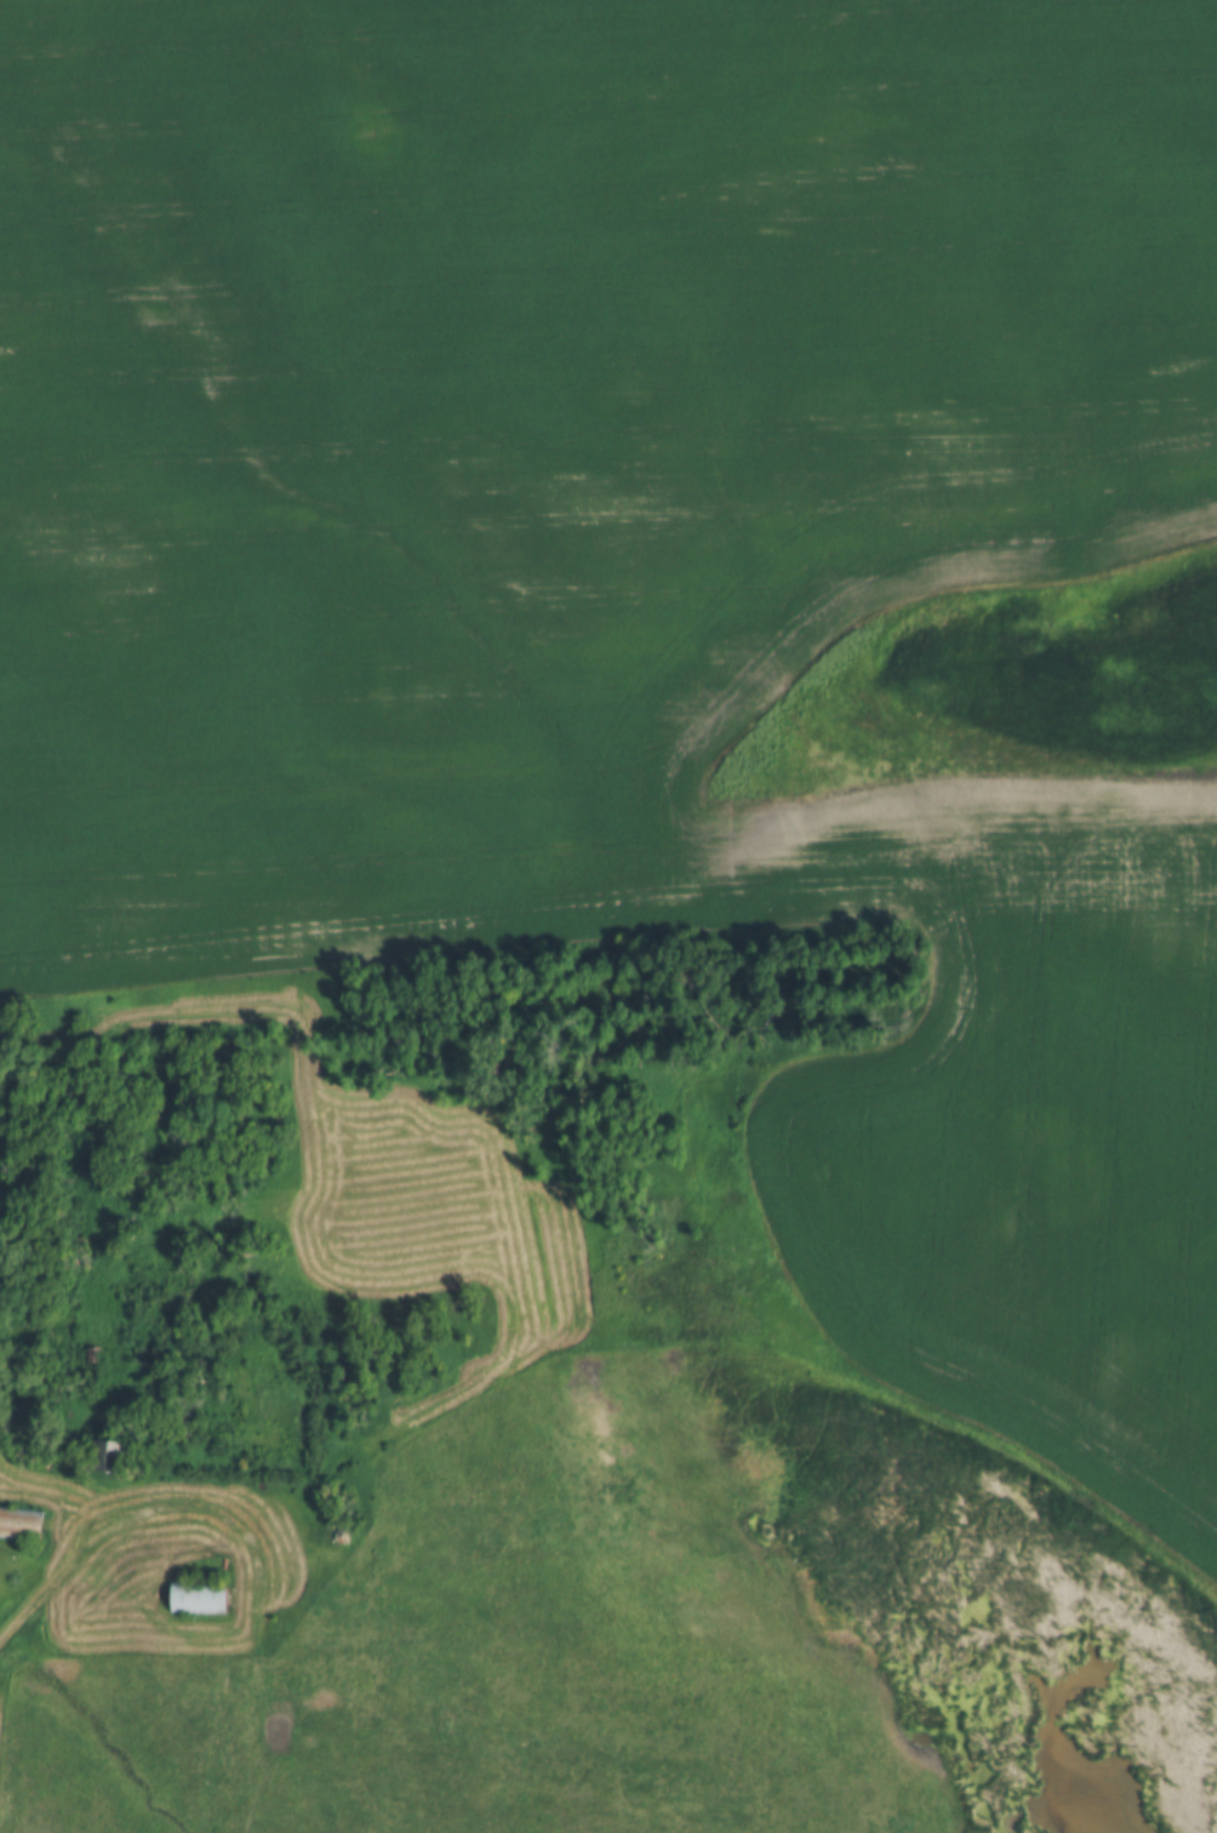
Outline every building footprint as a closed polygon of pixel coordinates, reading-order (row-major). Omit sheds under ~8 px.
[(127,1444),(96,1444),(96,1475),(127,1475),(127,1444)] [(0,1511),(0,1538),(46,1539),(47,1512),(0,1511)] [(174,1614),(229,1614),(229,1583),(174,1583),(174,1614)]
